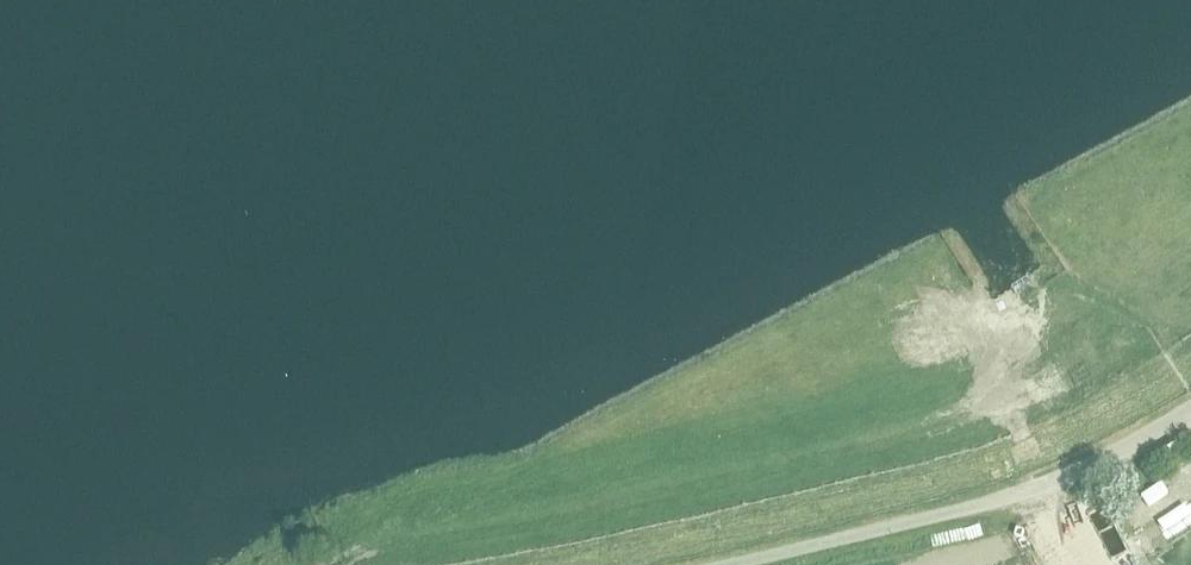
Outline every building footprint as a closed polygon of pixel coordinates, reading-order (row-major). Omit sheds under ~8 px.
[(1156,524),(1163,535),(1190,517),(1190,515),(1185,506),(1156,524)]
